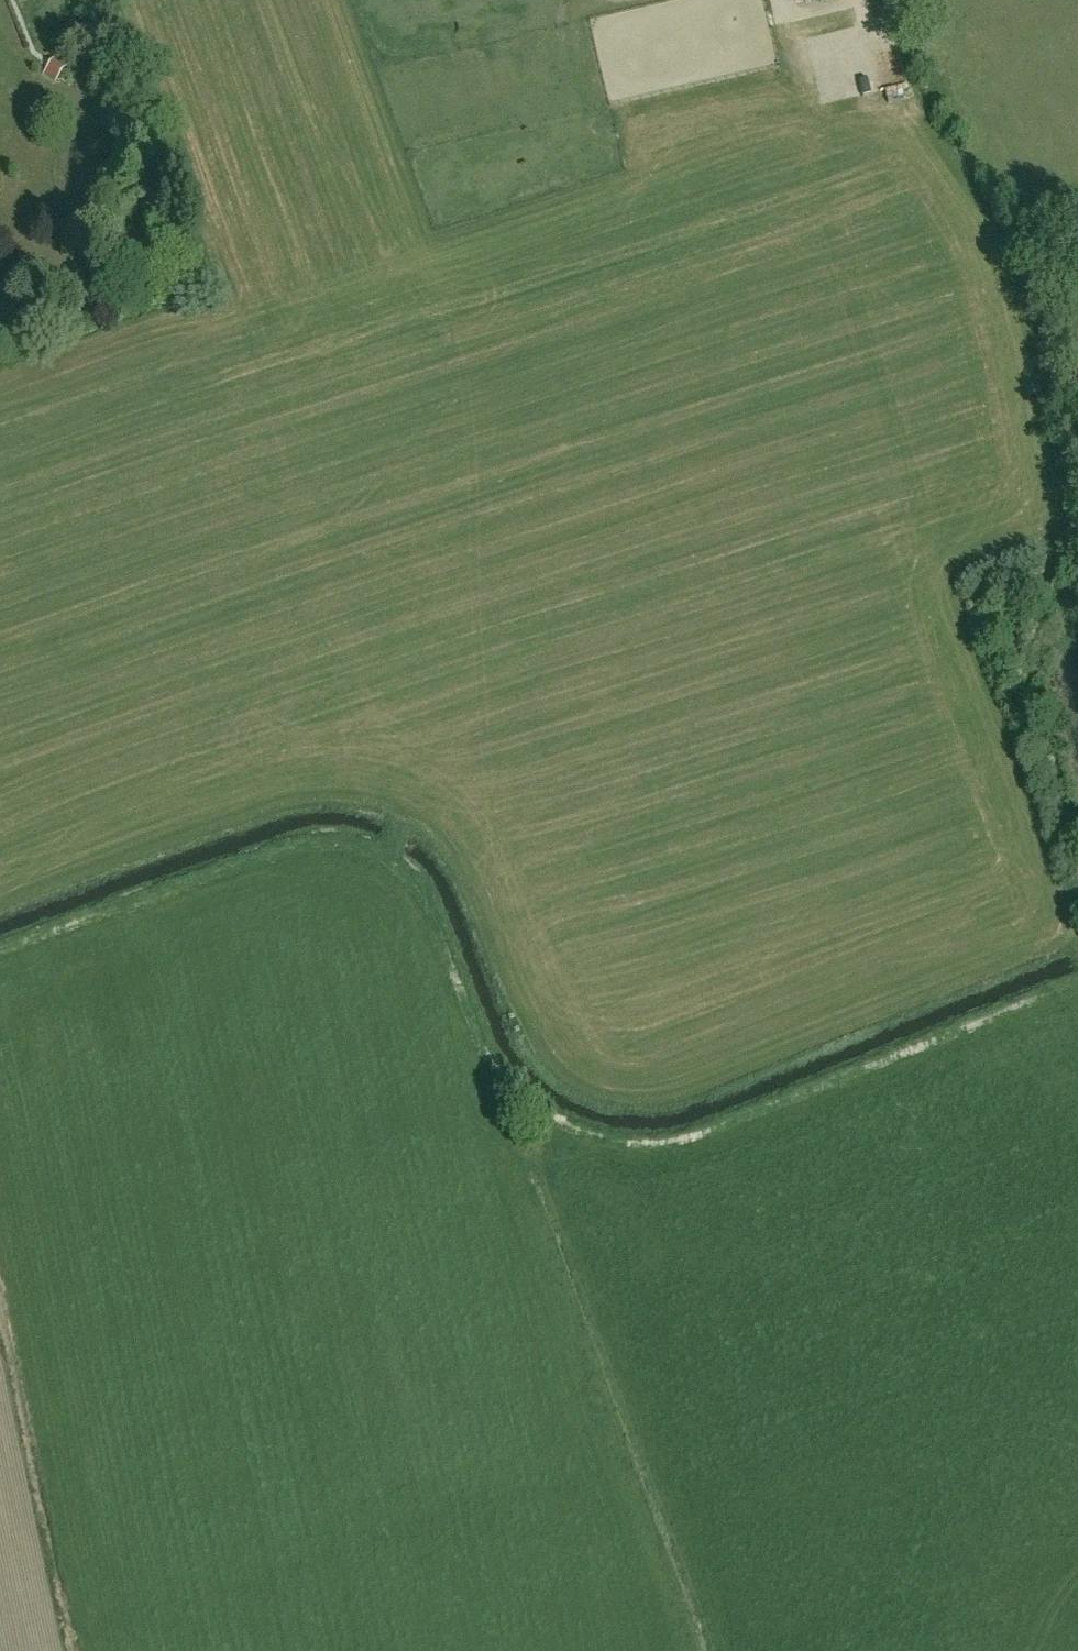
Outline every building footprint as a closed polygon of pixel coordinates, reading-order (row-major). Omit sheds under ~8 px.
[(822,8),(820,0),(811,0),(792,6),(795,16),(822,8)] [(883,74),(841,81),(844,94),(886,86),(883,74)]
